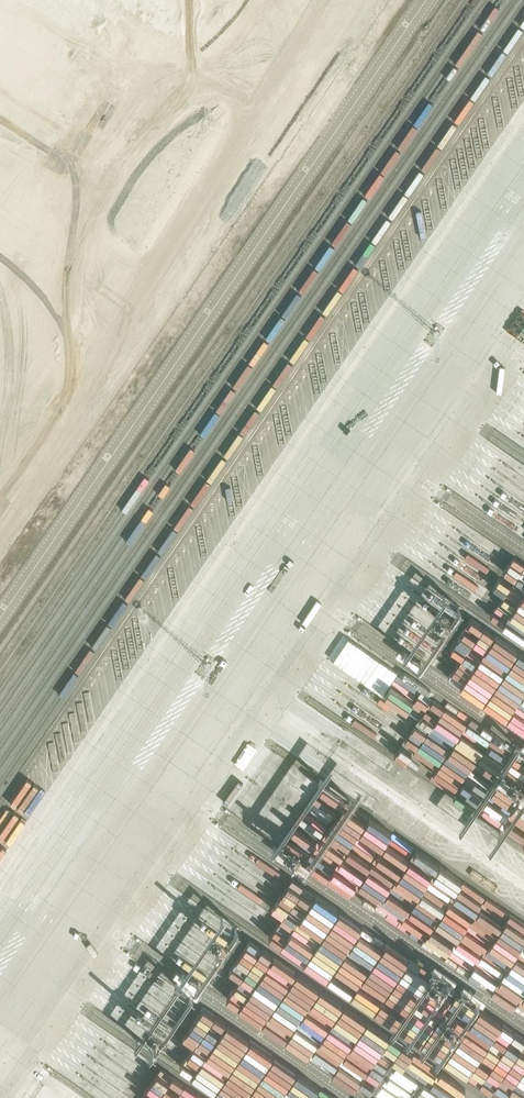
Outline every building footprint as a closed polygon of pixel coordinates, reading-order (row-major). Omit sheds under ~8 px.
[(430,690),(405,672),(402,677),(427,694),(430,690)] [(362,831),(364,832),(365,830),(387,838),(390,831),(381,827),(382,823),(368,817),(362,831)] [(288,883),(272,909),(293,921),(296,917),(318,930),(319,928),(311,924),(315,918),(317,919),(324,907),(311,900),(307,908),(304,906),(310,896),(288,883)] [(283,984),(262,973),(257,982),(279,993),(283,984)]
